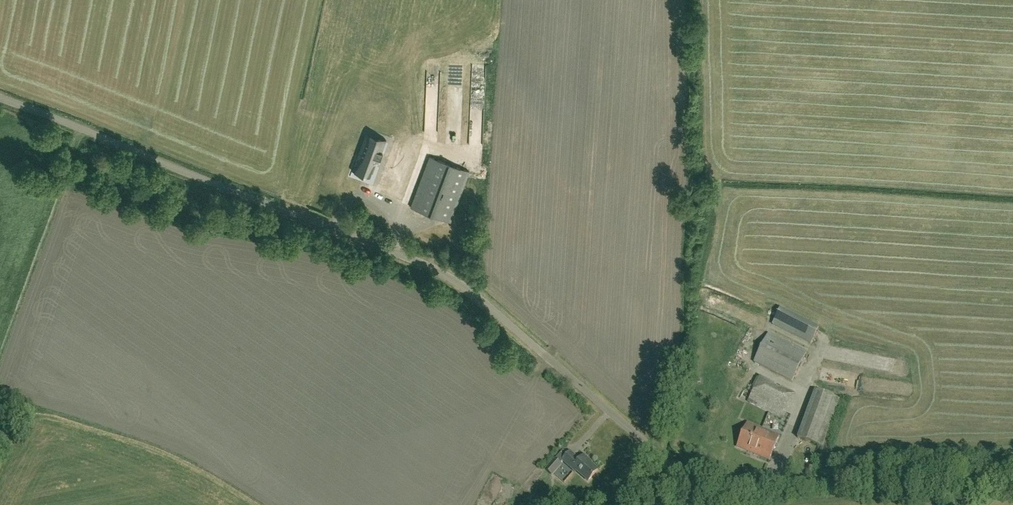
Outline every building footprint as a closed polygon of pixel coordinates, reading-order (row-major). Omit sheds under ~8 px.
[(429,79),(428,127),(439,128),(440,80),(429,79)] [(375,163),(375,161),(377,161),(379,158),(380,158),(382,152),(381,151),(384,142),(370,136),(368,136),(367,135),(367,136),(364,145),(360,155),(358,154),(353,168),(370,175),(375,163)] [(451,222),(471,171),(429,155),(410,207),(451,222)] [(772,324),(811,344),(819,328),(780,309),(772,324)] [(768,333),(754,362),(792,381),(806,353),(768,333)] [(843,386),(843,379),(838,379),(838,370),(825,369),(824,379),(834,379),(834,386),(843,386)] [(782,420),(796,395),(760,376),(746,402),(782,420)] [(839,399),(815,390),(798,438),(822,447),(839,399)] [(737,447),(753,453),(769,460),(779,436),(747,423),(737,447)] [(588,481),(598,470),(588,461),(588,460),(583,456),(579,460),(570,452),(563,460),(575,471),(576,470),(588,481)] [(562,465),(555,458),(545,468),(552,476),(562,465)]
